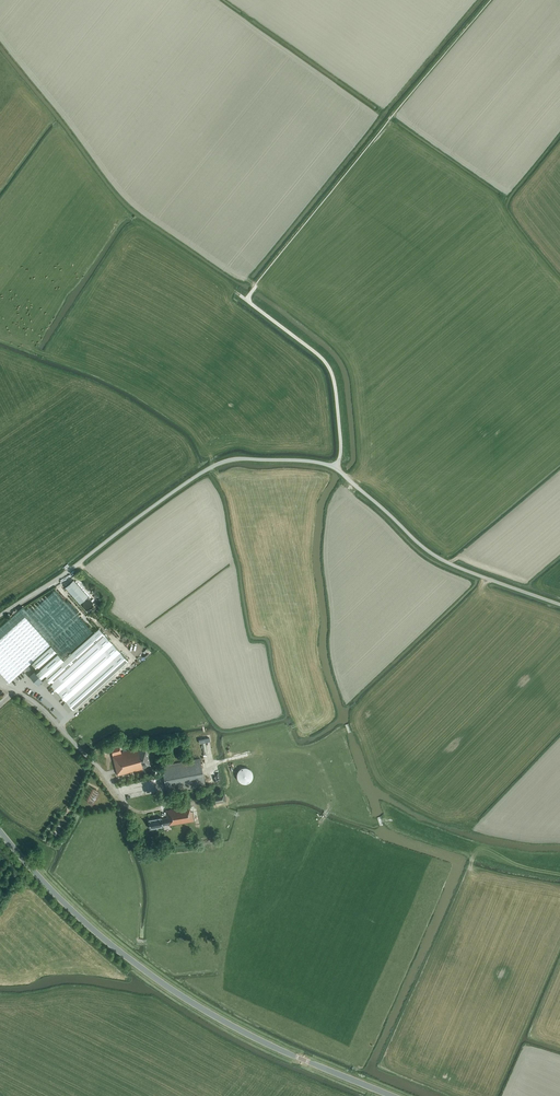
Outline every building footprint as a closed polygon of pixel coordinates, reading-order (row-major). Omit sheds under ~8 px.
[(73,580),(65,587),(80,603),(88,596),(73,580)] [(9,683),(31,663),(38,670),(36,672),(42,679),(44,677),(73,710),(128,661),(99,628),(64,660),(25,616),(0,639),(0,673),(9,683)] [(211,740),(203,740),(203,752),(211,751),(211,740)] [(119,745),(110,747),(118,775),(143,769),(142,767),(143,766),(144,768),(150,766),(146,748),(138,750),(137,748),(121,752),(119,745)] [(162,766),(167,793),(205,785),(200,759),(162,766)] [(246,767),(244,767),(243,767),(242,767),(242,768),(240,768),(239,769),(239,770),(238,770),(238,771),(237,772),(237,773),(236,774),(236,775),(236,776),(236,777),(237,777),(237,778),(237,779),(238,780),(238,781),(239,781),(239,782),(240,782),(241,783),(242,783),(243,783),(244,783),(245,783),(246,783),(247,783),(248,783),(249,782),(250,782),(251,781),(251,780),(252,779),(252,778),(252,777),(253,776),(253,775),(252,774),(252,773),(252,772),(251,771),(251,770),(250,769),(249,769),(249,768),(248,768),(247,768),(246,767)] [(224,793),(210,796),(211,804),(226,802),(224,793)] [(167,818),(161,819),(161,818),(148,821),(150,830),(162,828),(162,826),(168,824),(168,825),(194,821),(192,811),(191,812),(190,806),(166,810),(167,818)]
